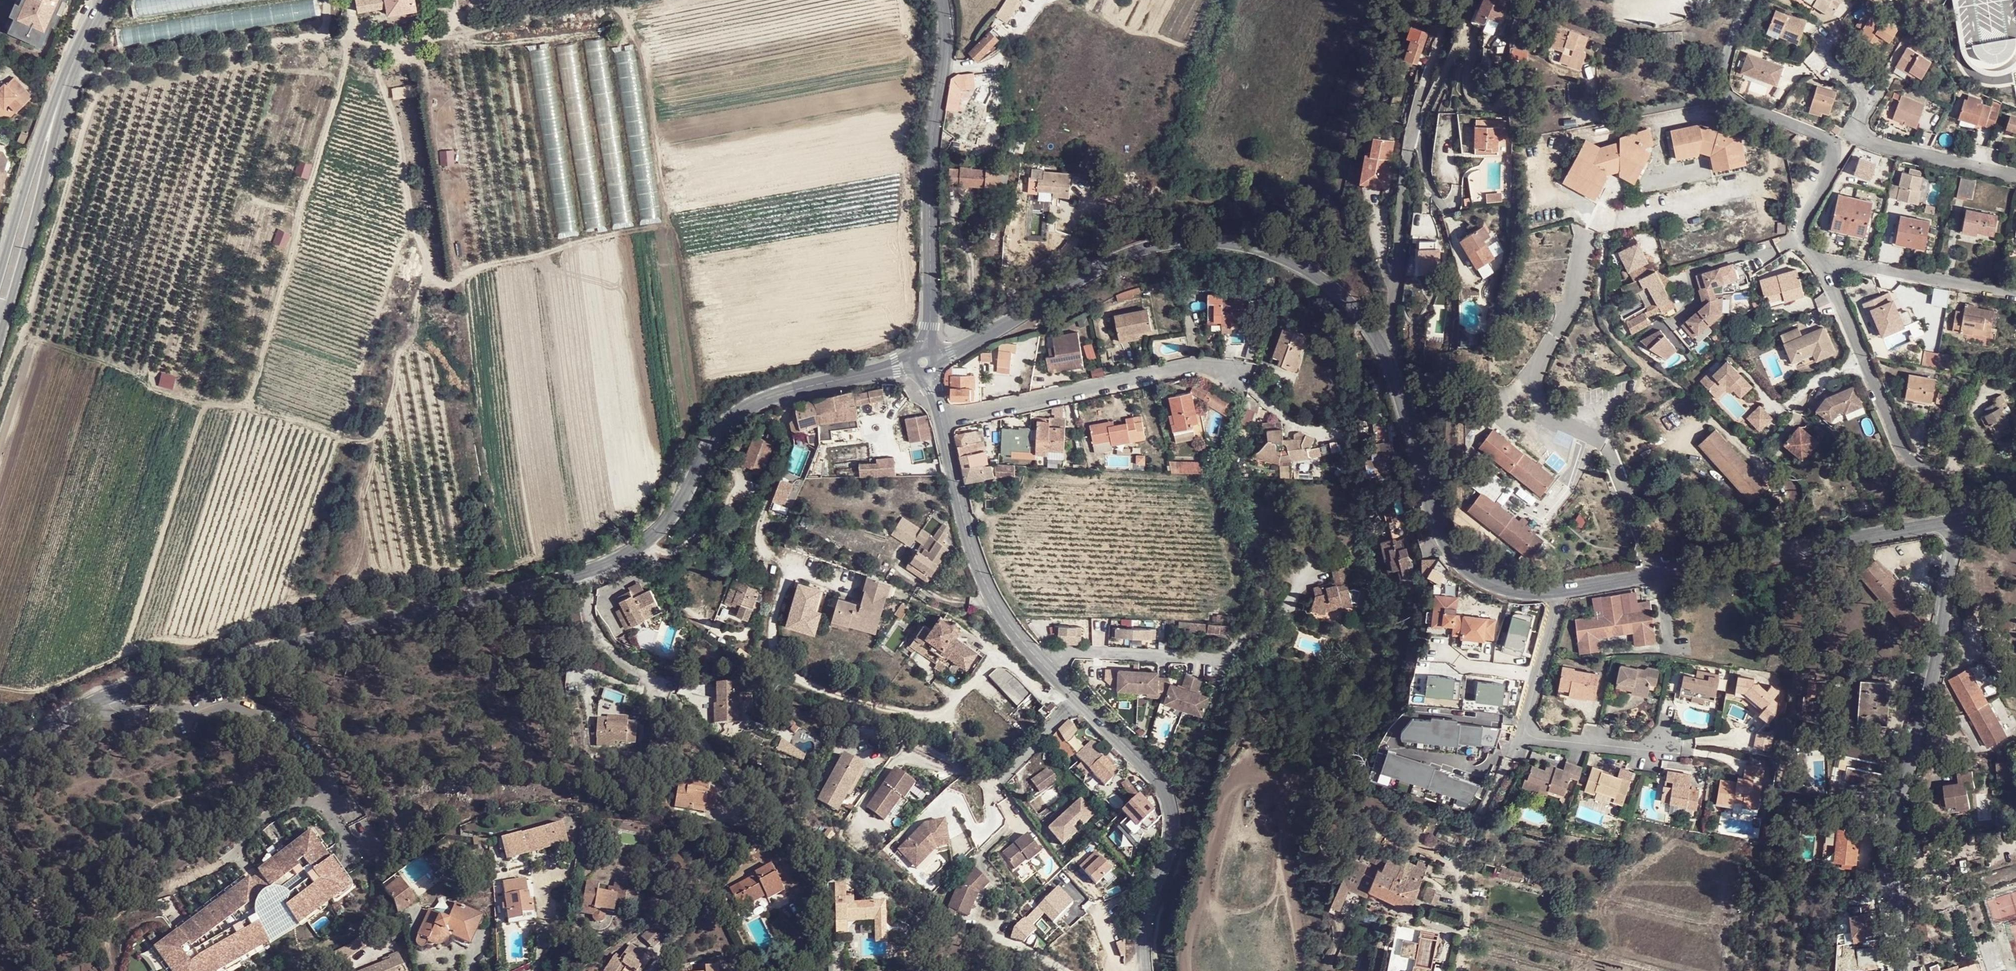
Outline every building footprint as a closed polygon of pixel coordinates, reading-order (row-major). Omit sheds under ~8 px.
[(43,49),(52,29),(51,28),(56,16),(57,17),(60,10),(66,12),(69,5),(68,4),(62,1),(63,0),(25,0),(21,9),(16,21),(20,23),(14,37),(43,49)] [(316,18),(313,0),(308,0),(121,30),(124,48),(316,18)] [(385,8),(384,0),(354,0),(356,12),(385,8)] [(385,8),(386,15),(414,10),(412,0),(384,0),(385,8)] [(1019,5),(1013,0),(1006,0),(994,17),(1006,25),(1019,5)] [(1831,13),(1839,3),(1835,0),(1817,0),(1818,1),(1814,6),(1822,11),(1824,8),(1831,13)] [(1958,47),(1966,46),(1975,44),(2009,39),(2015,38),(2015,0),(1951,0),(1958,47)] [(1485,28),(1497,35),(1507,17),(1497,11),(1501,5),(1496,1),(1491,8),(1488,5),(1474,28),(1482,34),(1485,28)] [(1797,43),(1807,17),(1776,5),(1768,24),(1777,29),(1780,35),(1797,43)] [(11,19),(16,21),(21,9),(16,7),(11,19)] [(60,10),(57,17),(61,18),(63,19),(66,12),(60,10)] [(1883,34),(1891,40),(1894,37),(1898,30),(1873,13),(1859,35),(1868,41),(1874,33),(1881,38),(1883,34)] [(56,16),(51,28),(52,29),(56,30),(61,18),(57,17),(56,16)] [(1553,58),(1577,68),(1582,52),(1576,49),(1578,44),(1580,44),(1583,33),(1554,24),(1547,44),(1557,47),(1555,54),(1553,58)] [(1412,28),(1411,31),(1426,37),(1427,34),(1412,28)] [(1426,37),(1411,31),(1408,41),(1410,42),(1404,61),(1418,65),(1426,37)] [(1875,46),(1881,38),(1874,33),(1868,41),(1875,46)] [(969,56),(977,63),(998,41),(990,34),(969,56)] [(1889,43),(1891,40),(1883,34),(1881,38),(1889,43)] [(604,38),(584,41),(613,225),(633,222),(604,38)] [(1958,47),(1960,55),(1963,59),(1969,66),(1979,72),(1989,75),(1998,74),(2008,72),(2015,66),(2015,38),(2009,39),(1975,44),(1966,46),(1958,47)] [(1410,42),(1408,41),(1404,40),(1398,60),(1404,61),(1410,42)] [(1902,58),(1914,65),(1923,73),(1934,57),(1911,42),(1902,58)] [(1545,50),(1555,54),(1557,47),(1547,44),(1545,50)] [(634,49),(614,53),(641,221),(661,218),(634,49)] [(1784,64),(1752,52),(1745,71),(1776,82),(1784,64)] [(1575,73),(1577,68),(1553,58),(1551,65),(1575,73)] [(1910,71),(1914,65),(1902,58),(1898,63),(1910,71)] [(973,73),(950,78),(947,103),(944,116),(957,113),(960,91),(975,86),(973,73)] [(0,108),(5,113),(10,109),(17,116),(32,102),(14,82),(6,89),(4,87),(0,91),(0,108)] [(1808,108),(1822,112),(1828,114),(1834,91),(1814,84),(1808,108)] [(1898,103),(1893,115),(1904,121),(1902,125),(1916,131),(1927,106),(1896,93),(1894,100),(1898,103)] [(1975,122),(1980,104),(1981,102),(1964,97),(1958,117),(1975,122)] [(1975,122),(1985,125),(1990,107),(1980,104),(1975,122)] [(1994,127),(1999,110),(1990,107),(1985,125),(1994,127)] [(1820,118),(1822,112),(1808,108),(1806,113),(1820,118)] [(2010,114),(2006,128),(2015,131),(2015,116),(2010,114)] [(1904,121),(1893,115),(1891,120),(1902,125),(1904,121)] [(1834,125),(1831,130),(1837,133),(1840,128),(1834,125)] [(1486,145),(1486,148),(1496,148),(1495,126),(1473,126),(1472,146),(1486,145)] [(1711,174),(1742,167),(1738,139),(1715,132),(1715,134),(1701,129),(1698,130),(1697,126),(1666,131),(1672,159),(1694,155),(1694,152),(1707,157),(1711,174)] [(1648,146),(1645,129),(1614,135),(1614,139),(1593,143),(1592,140),(1581,136),(1564,178),(1601,193),(1605,178),(1603,177),(1615,175),(1617,180),(1633,186),(1645,155),(1640,151),(1639,148),(1648,146)] [(1379,183),(1379,186),(1386,187),(1389,168),(1386,168),(1387,161),(1390,162),(1393,141),(1374,139),(1370,160),(1368,180),(1379,183)] [(1485,154),(1486,148),(1486,145),(1472,146),(1472,154),(1485,154)] [(439,151),(440,166),(454,165),(453,151),(439,151)] [(1876,162),(1860,156),(1854,173),(1870,179),(1876,162)] [(1,197),(8,175),(4,173),(7,163),(5,158),(0,159),(0,197),(1,197)] [(1362,184),(1379,186),(1379,183),(1368,180),(1370,160),(1365,159),(1362,184)] [(298,162),(295,175),(308,179),(312,165),(298,162)] [(959,190),(969,191),(971,172),(971,171),(961,169),(959,190)] [(1900,185),(1897,199),(1916,203),(1920,189),(1918,189),(1921,175),(1902,171),(1899,185),(1900,185)] [(971,172),(969,191),(999,193),(1001,174),(989,174),(980,172),(971,172)] [(1070,201),(1072,175),(1046,175),(1045,172),(1030,172),(1029,180),(1039,181),(1038,193),(1060,195),(1060,201),(1070,201)] [(1957,194),(1971,197),(1975,180),(1961,177),(1957,194)] [(1487,199),(1501,199),(1501,191),(1487,191),(1487,199)] [(1832,230),(1867,236),(1873,203),(1838,197),(1832,230)] [(1935,206),(1926,204),(1925,211),(1933,213),(1935,206)] [(1977,230),(1976,234),(1994,238),(2000,217),(1967,209),(1962,227),(1977,230)] [(1914,241),(1913,245),(1926,248),(1930,222),(1902,216),(1896,237),(1914,241)] [(1975,238),(1976,234),(1977,230),(1962,227),(1960,234),(1975,238)] [(1482,279),(1497,271),(1491,260),(1494,259),(1476,228),(1459,238),(1460,239),(1462,240),(1467,249),(1465,251),(1482,279)] [(278,229),(272,243),(285,248),(290,234),(278,229)] [(1912,250),(1913,245),(1914,241),(1896,237),(1894,237),(1893,246),(1912,250)] [(1421,248),(1421,275),(1441,275),(1441,248),(1437,249),(1437,241),(1429,241),(1429,249),(1421,248)] [(1634,281),(1620,285),(1624,296),(1646,286),(1655,303),(1647,305),(1646,310),(1626,321),(1631,333),(1650,323),(1646,317),(1661,310),(1663,313),(1676,307),(1655,269),(1653,271),(1637,242),(1618,252),(1634,281)] [(1732,265),(1695,275),(1699,289),(1698,290),(1702,306),(1681,326),(1692,338),(1709,323),(1720,313),(1721,297),(1714,299),(1713,293),(1711,287),(1736,278),(1732,265)] [(1780,294),(1784,301),(1804,294),(1796,273),(1758,285),(1763,300),(1766,299),(1780,294)] [(1197,280),(1179,283),(1181,294),(1199,290),(1197,280)] [(1495,304),(1500,288),(1491,285),(1487,302),(1495,304)] [(1126,292),(1116,297),(1118,306),(1134,301),(1133,297),(1140,295),(1138,289),(1126,292)] [(1945,306),(1947,292),(1934,289),(1931,305),(1945,306)] [(1869,312),(1881,335),(1906,322),(1900,311),(1896,313),(1886,291),(1858,304),(1863,315),(1869,312)] [(1207,293),(1208,320),(1222,319),(1223,323),(1231,323),(1232,319),(1243,318),(1242,295),(1232,296),(1232,300),(1222,300),(1222,293),(1207,293)] [(1785,305),(1784,301),(1780,294),(1766,299),(1771,310),(1785,305)] [(1971,327),(1990,330),(1992,311),(1975,308),(1975,306),(1965,304),(1962,312),(1955,312),(1951,332),(1971,336),(1972,334),(1971,327)] [(1113,317),(1118,337),(1137,333),(1152,330),(1147,310),(1113,317)] [(1876,337),(1881,335),(1869,312),(1863,315),(1867,326),(1870,325),(1876,337)] [(1989,336),(1990,330),(1971,327),(1972,334),(1989,336)] [(1816,361),(1834,354),(1822,328),(1800,337),(1795,328),(1778,336),(1791,365),(1813,356),(1816,361)] [(1077,329),(1052,334),(1055,353),(1046,354),(1049,370),(1058,368),(1058,364),(1083,359),(1077,329)] [(1273,358),(1280,360),(1301,367),(1304,359),(1300,358),(1308,338),(1284,329),(1273,358)] [(1648,350),(1665,359),(1676,350),(1659,331),(1640,342),(1648,350)] [(1137,333),(1118,337),(1119,343),(1139,339),(1137,333)] [(1017,346),(999,344),(996,373),(1009,374),(1011,354),(1016,354),(1017,346)] [(1921,367),(1933,369),(1936,352),(1923,350),(1921,367)] [(1933,369),(1946,371),(1950,355),(1936,352),(1933,369)] [(1708,369),(1699,379),(1712,392),(1725,379),(1732,386),(1740,394),(1750,383),(1725,358),(1711,372),(1708,369)] [(1301,367),(1280,360),(1279,365),(1299,372),(1301,367)] [(161,373),(158,385),(173,390),(176,377),(161,373)] [(1905,397),(1932,401),(1935,377),(1908,374),(1905,397)] [(952,376),(952,389),(971,389),(971,376),(952,376)] [(1725,379),(1712,392),(1716,396),(1724,387),(1729,390),(1732,386),(1725,379)] [(1198,382),(1192,392),(1205,400),(1211,390),(1198,382)] [(883,387),(867,391),(870,402),(885,398),(883,387)] [(971,389),(952,389),(952,400),(971,399),(971,389)] [(1207,404),(1224,414),(1230,408),(1230,407),(1230,401),(1211,390),(1205,400),(1208,401),(1207,404)] [(1844,415),(1859,409),(1850,390),(1831,397),(1823,402),(1813,413),(1827,424),(1837,415),(1842,413),(1844,415)] [(867,391),(854,395),(857,406),(870,402),(867,391)] [(854,395),(853,392),(827,398),(817,401),(820,413),(832,410),(832,411),(857,406),(854,395)] [(1171,396),(1174,415),(1176,423),(1173,423),(1176,444),(1196,440),(1193,425),(1199,424),(1192,392),(1171,396)] [(2000,439),(2007,435),(2002,426),(2007,423),(2009,422),(2003,410),(2008,408),(2002,396),(1995,399),(1998,404),(1985,411),(1987,416),(1982,419),(1987,427),(1994,424),(1998,432),(1997,432),(2000,439)] [(1245,410),(1243,416),(1257,421),(1262,406),(1248,399),(1245,410)] [(817,401),(796,406),(799,419),(796,419),(795,420),(793,421),(792,422),(792,423),(791,424),(793,434),(795,434),(796,434),(798,435),(799,434),(801,433),(802,432),(803,431),(804,431),(806,431),(807,431),(808,431),(809,432),(809,433),(809,435),(809,437),(809,439),(808,440),(809,443),(809,445),(809,446),(814,449),(821,445),(821,443),(821,427),(820,413),(817,401)] [(1759,402),(1747,414),(1759,426),(1771,414),(1759,402)] [(1067,420),(1049,418),(1049,422),(1037,421),(1035,454),(1048,455),(1048,451),(1064,452),(1067,420)] [(1110,428),(1109,423),(1090,427),(1096,455),(1114,451),(1113,447),(1139,441),(1133,418),(1126,420),(1127,424),(1115,426),(1110,428)] [(1283,422),(1263,425),(1265,433),(1268,433),(1270,444),(1267,444),(1260,452),(1271,459),(1270,463),(1279,465),(1282,453),(1288,452),(1287,446),(1285,446),(1283,422)] [(2002,426),(2007,435),(2012,432),(2007,423),(2002,426)] [(1802,459),(1818,440),(1798,424),(1783,443),(1802,459)] [(1991,435),(1997,432),(1998,432),(1994,424),(1987,427),(1991,435)] [(1001,451),(1030,449),(1029,425),(999,427),(1001,451)] [(1539,496),(1553,480),(1492,430),(1478,447),(1539,496)] [(757,431),(754,438),(766,442),(769,435),(757,431)] [(1752,502),(1767,489),(1715,431),(1700,445),(1752,502)] [(966,434),(956,436),(959,447),(968,445),(966,434)] [(769,435),(766,442),(774,445),(776,438),(769,435)] [(1289,446),(1287,446),(1288,452),(1289,452),(1291,463),(1293,462),(1308,461),(1311,465),(1312,463),(1309,460),(1310,451),(1311,451),(1316,439),(1300,435),(1296,436),(1296,440),(1291,441),(1288,443),(1289,446)] [(766,442),(754,438),(747,457),(741,454),(737,464),(757,472),(758,468),(764,470),(774,445),(766,442)] [(959,447),(963,468),(981,465),(982,467),(992,467),(990,454),(981,456),(980,452),(986,450),(983,441),(968,445),(959,447)] [(1377,444),(1377,453),(1391,452),(1390,442),(1377,444)] [(1271,459),(1260,452),(1251,460),(1252,461),(1255,459),(1270,463),(1271,459)] [(1282,453),(1279,465),(1293,465),(1293,462),(1291,463),(1289,452),(1288,452),(1282,453)] [(1391,452),(1377,453),(1374,454),(1374,461),(1368,462),(1370,477),(1376,476),(1386,484),(1395,482),(1391,452)] [(857,459),(858,476),(895,474),(894,457),(857,459)] [(1169,462),(1171,473),(1201,474),(1201,463),(1169,462)] [(981,465),(963,468),(967,483),(995,477),(995,468),(992,467),(982,467),(981,465)] [(1006,466),(997,466),(997,476),(1006,476),(1006,471),(1006,466)] [(1016,466),(1006,466),(1006,471),(1006,476),(1016,474),(1016,469),(1016,466)] [(1296,473),(1296,480),(1315,481),(1315,474),(1296,473)] [(771,498),(785,502),(792,479),(778,475),(771,498)] [(1529,560),(1542,543),(1480,492),(1467,509),(1529,560)] [(1395,540),(1405,538),(1408,537),(1405,520),(1392,523),(1395,539),(1386,541),(1391,562),(1386,563),(1388,573),(1400,571),(1402,579),(1405,578),(1418,582),(1414,560),(1410,556),(1408,550),(1406,550),(1404,544),(1396,546),(1395,540)] [(945,538),(949,524),(939,521),(935,536),(945,538)] [(926,536),(926,537),(910,570),(934,581),(949,547),(934,540),(926,536)] [(1406,544),(1405,538),(1395,540),(1396,546),(1404,544),(1406,544)] [(1386,541),(1382,542),(1386,563),(1391,562),(1386,541)] [(1428,576),(1440,558),(1422,562),(1423,577),(1428,576)] [(1441,560),(1440,558),(1428,576),(1439,584),(1450,569),(1445,564),(1443,561),(1441,560)] [(1876,560),(1860,574),(1911,633),(1927,619),(1876,560)] [(1323,583),(1311,586),(1313,595),(1309,607),(1323,611),(1325,603),(1328,602),(1329,604),(1339,599),(1339,602),(1348,603),(1352,599),(1365,604),(1370,589),(1359,585),(1357,590),(1350,587),(1347,588),(1343,574),(1349,573),(1346,564),(1331,568),(1333,580),(1334,583),(1324,585),(1323,583)] [(912,579),(905,576),(902,583),(909,586),(912,579)] [(749,602),(751,594),(736,588),(729,607),(737,609),(738,606),(744,609),(743,612),(740,618),(752,623),(755,612),(752,611),(755,604),(749,602)] [(840,602),(834,623),(851,627),(852,624),(871,628),(871,624),(880,626),(887,597),(866,592),(862,608),(865,609),(864,614),(851,610),(852,605),(840,602)] [(647,623),(647,621),(645,618),(661,612),(654,594),(638,600),(636,596),(624,601),(634,628),(647,623)] [(757,596),(751,594),(749,602),(755,604),(757,596)] [(1596,617),(1576,620),(1581,654),(1602,651),(1601,638),(1627,634),(1628,647),(1657,643),(1652,602),(1643,603),(1644,611),(1632,612),(1629,594),(1593,599),(1596,617)] [(1455,627),(1456,616),(1458,598),(1436,596),(1433,627),(1444,628),(1444,626),(1455,627)] [(1329,604),(1329,608),(1339,602),(1339,599),(1329,604)] [(1352,599),(1348,603),(1364,607),(1365,604),(1352,599)] [(627,610),(619,613),(626,631),(634,628),(627,610)] [(645,618),(647,621),(665,614),(664,610),(661,612),(645,618)] [(1509,644),(1526,649),(1535,617),(1523,614),(1522,620),(1516,619),(1509,644)] [(1463,636),(1463,638),(1486,641),(1486,638),(1488,619),(1456,616),(1455,627),(1454,635),(1463,636)] [(939,662),(945,666),(949,658),(967,670),(979,653),(955,637),(961,629),(961,628),(960,626),(959,625),(958,624),(957,624),(956,624),(955,624),(954,624),(953,626),(941,619),(933,632),(925,626),(912,646),(938,664),(939,662)] [(1488,619),(1486,638),(1495,639),(1498,621),(1488,619)] [(851,627),(834,623),(832,628),(850,632),(851,627)] [(1209,624),(1191,623),(1191,629),(1191,632),(1209,633),(1209,624)] [(852,624),(851,627),(879,634),(880,626),(871,624),(871,628),(852,624)] [(1230,626),(1209,624),(1209,633),(1229,635),(1230,626)] [(1083,629),(1057,628),(1056,632),(1060,636),(1083,638),(1083,629)] [(1158,632),(1115,631),(1114,640),(1157,642),(1158,632)] [(1486,641),(1463,638),(1461,648),(1484,652),(1486,641)] [(736,655),(751,665),(754,655),(742,647),(736,655)] [(949,658),(945,666),(962,678),(967,670),(949,658)] [(1565,666),(1561,688),(1572,690),(1570,695),(1589,700),(1589,698),(1597,700),(1602,675),(1576,669),(1576,668),(1565,666)] [(997,668),(989,676),(1020,707),(1032,695),(1008,671),(997,668)] [(1619,682),(1627,684),(1635,686),(1633,693),(1649,696),(1651,687),(1656,688),(1660,673),(1649,670),(1642,673),(1622,668),(1619,682)] [(1969,669),(1950,680),(1989,747),(2008,736),(1969,669)] [(1119,692),(1138,693),(1165,695),(1170,681),(1160,680),(1160,675),(1107,671),(1106,681),(1114,688),(1118,688),(1119,692)] [(1676,695),(1690,698),(1701,699),(1711,702),(1715,677),(1694,673),(1693,680),(1680,677),(1676,695)] [(1441,678),(1429,676),(1426,696),(1452,699),(1452,700),(1460,701),(1462,682),(1454,681),(1440,680),(1441,678)] [(1172,686),(1168,697),(1166,706),(1202,717),(1208,699),(1198,695),(1202,683),(1187,677),(1182,690),(1172,686)] [(1736,692),(1745,694),(1763,711),(1761,715),(1758,717),(1767,725),(1774,718),(1776,705),(1773,703),(1777,695),(1770,689),(1766,693),(1758,686),(1754,686),(1755,682),(1739,679),(1736,692)] [(1817,696),(1817,679),(1807,679),(1807,696),(1817,696)] [(1891,682),(1862,680),(1858,722),(1887,724),(1891,682)] [(739,684),(719,685),(719,703),(715,704),(715,722),(736,722),(736,705),(739,705),(739,704),(739,694),(739,684)] [(1492,686),(1479,685),(1477,702),(1510,706),(1512,692),(1504,691),(1504,685),(1493,684),(1492,686)] [(1635,686),(1627,684),(1626,691),(1633,693),(1635,686)] [(1572,690),(1561,688),(1559,696),(1569,698),(1570,695),(1572,690)] [(1165,695),(1138,693),(1138,700),(1163,702),(1165,695)] [(751,694),(739,694),(739,704),(742,704),(742,713),(751,713),(751,694)] [(1763,711),(1745,694),(1744,699),(1761,715),(1763,711)] [(1047,709),(1051,714),(1056,709),(1052,704),(1047,709)] [(1481,757),(1482,750),(1496,752),(1503,729),(1414,720),(1403,733),(1402,738),(1407,749),(1481,757)] [(610,729),(610,725),(599,725),(598,743),(600,743),(599,750),(617,750),(617,746),(637,747),(637,728),(628,728),(628,730),(610,729)] [(776,748),(801,759),(806,748),(781,737),(776,748)] [(1773,740),(1756,737),(1754,752),(1770,755),(1773,740)] [(1879,749),(1843,744),(1842,757),(1862,760),(1860,771),(1849,770),(1847,782),(1882,788),(1884,775),(1868,773),(1870,761),(1877,762),(1879,749)] [(1076,756),(1083,763),(1091,772),(1106,787),(1119,774),(1096,750),(1095,752),(1088,745),(1076,756)] [(1429,789),(1472,803),(1482,787),(1430,769),(1431,767),(1397,756),(1397,754),(1389,751),(1383,773),(1402,780),(1402,778),(1430,787),(1429,789)] [(846,756),(821,793),(840,806),(847,795),(865,768),(846,756)] [(1747,769),(1764,769),(1764,759),(1747,759),(1747,769)] [(1091,772),(1083,763),(1077,768),(1079,769),(1086,777),(1091,772)] [(1579,780),(1583,769),(1567,764),(1564,772),(1556,769),(1554,775),(1547,772),(1533,767),(1528,781),(1541,785),(1539,790),(1548,793),(1550,791),(1565,796),(1572,778),(1579,780)] [(1048,766),(1028,781),(1036,792),(1056,777),(1048,766)] [(1549,766),(1547,772),(1554,775),(1556,769),(1549,766)] [(865,768),(847,795),(849,796),(867,769),(865,768)] [(1585,791),(1595,794),(1596,791),(1614,797),(1613,802),(1622,805),(1630,781),(1621,778),(1620,779),(1602,772),(1601,771),(1593,768),(1585,791)] [(1743,788),(1738,786),(1723,783),(1718,806),(1734,809),(1735,805),(1746,807),(1759,810),(1763,790),(1757,789),(1759,781),(1764,782),(1766,773),(1747,769),(1744,782),(1743,788)] [(897,771),(874,802),(891,814),(903,797),(906,800),(917,785),(897,771)] [(1961,783),(1946,785),(1947,794),(1945,795),(1943,795),(1942,796),(1942,797),(1941,798),(1941,799),(1940,800),(1940,801),(1941,802),(1941,803),(1942,805),(1943,805),(1945,806),(1946,806),(1962,804),(1962,809),(1972,807),(1969,788),(1976,787),(1974,771),(1959,773),(1961,783)] [(1669,773),(1667,782),(1674,783),(1673,788),(1667,787),(1665,787),(1662,802),(1687,807),(1686,811),(1697,813),(1701,794),(1694,792),(1689,792),(1690,786),(1692,777),(1669,773)] [(692,781),(691,784),(691,787),(711,791),(712,789),(712,785),(692,781)] [(1127,781),(1121,785),(1125,791),(1132,787),(1127,781)] [(1541,785),(1528,781),(1527,786),(1539,790),(1541,785)] [(691,787),(691,784),(683,782),(677,805),(695,809),(696,804),(707,807),(717,809),(721,791),(712,789),(711,791),(691,787)] [(1596,791),(1595,794),(1593,798),(1612,805),(1613,802),(1614,797),(1596,791)] [(840,806),(821,793),(817,800),(836,812),(840,806)] [(1154,813),(1139,798),(1132,803),(1117,818),(1132,834),(1141,825),(1154,813)] [(874,802),(870,808),(887,820),(891,814),(874,802)] [(696,804),(695,809),(707,812),(707,807),(696,804)] [(1154,813),(1141,825),(1149,830),(1159,820),(1154,813)] [(1075,826),(1066,815),(1049,830),(1063,846),(1076,835),(1071,830),(1075,826)] [(588,820),(583,820),(579,848),(584,849),(588,820)] [(927,826),(901,849),(914,863),(937,842),(951,839),(948,821),(927,826)] [(543,829),(545,835),(566,830),(564,823),(543,829)] [(1838,829),(1826,828),(1823,861),(1835,861),(1838,829)] [(534,831),(536,838),(545,835),(543,829),(534,831)] [(1863,831),(1838,829),(1835,861),(1857,864),(1859,840),(1862,841),(1863,831)] [(545,835),(536,838),(505,847),(508,858),(569,840),(566,830),(545,835)] [(503,840),(505,847),(536,838),(534,831),(503,840)] [(1552,834),(1541,831),(1540,837),(1542,838),(1551,840),(1552,834)] [(152,948),(169,970),(220,970),(288,933),(348,889),(307,834),(152,948)] [(1029,837),(1002,858),(1013,874),(1022,867),(1028,862),(1030,864),(1042,855),(1029,837)] [(951,839),(937,842),(940,849),(953,846),(951,839)] [(1095,840),(1081,853),(1089,861),(1103,847),(1095,840)] [(937,842),(914,863),(919,868),(940,849),(937,842)] [(1385,868),(1390,857),(1373,850),(1368,861),(1385,868)] [(1404,864),(1390,857),(1385,868),(1382,873),(1379,871),(1370,891),(1411,910),(1431,867),(1422,863),(1420,868),(1405,861),(1404,864)] [(1028,862),(1022,867),(1031,878),(1037,873),(1030,864),(1028,862)] [(1351,867),(1345,879),(1370,891),(1379,871),(1363,864),(1360,871),(1351,867)] [(730,890),(734,898),(742,912),(752,908),(750,904),(766,896),(768,900),(785,891),(772,866),(756,874),(756,876),(744,883),(730,890)] [(1548,879),(1497,866),(1494,875),(1546,888),(1548,879)] [(959,884),(948,906),(966,915),(978,893),(990,883),(977,868),(959,884)] [(1345,879),(1327,912),(1335,916),(1348,889),(1367,897),(1370,891),(1345,879)] [(394,901),(398,914),(398,915),(417,901),(402,881),(387,892),(394,901)] [(606,911),(614,912),(615,902),(625,903),(627,889),(608,886),(607,892),(598,890),(599,883),(587,881),(582,912),(594,914),(594,917),(594,918),(596,920),(597,921),(599,921),(601,922),(602,921),(603,920),(605,919),(605,918),(606,911)] [(507,885),(504,885),(508,920),(519,919),(519,914),(533,912),(531,900),(528,901),(526,882),(507,885)] [(978,893),(966,915),(973,919),(984,897),(994,888),(990,883),(978,893)] [(1438,889),(1429,886),(1424,900),(1437,905),(1441,895),(1436,893),(1438,889)] [(849,901),(848,898),(836,898),(837,935),(848,934),(848,924),(876,924),(876,940),(876,944),(888,944),(888,904),(856,904),(856,901),(849,901)] [(430,910),(418,935),(433,942),(436,943),(437,944),(439,944),(442,943),(443,943),(444,941),(446,940),(447,938),(448,937),(449,934),(469,944),(483,915),(456,902),(448,919),(430,910)] [(1869,905),(1848,908),(1852,938),(1863,937),(1863,934),(1873,933),(1871,924),(1869,905)] [(519,919),(508,920),(509,926),(534,923),(533,912),(519,914),(519,919)] [(1923,924),(1913,926),(1917,943),(1927,941),(1923,924)] [(363,934),(359,940),(364,944),(368,938),(363,934)] [(611,970),(647,970),(657,956),(651,953),(650,955),(635,945),(626,958),(621,955),(611,970)] [(359,970),(402,970),(400,966),(395,968),(391,960),(359,970)]
